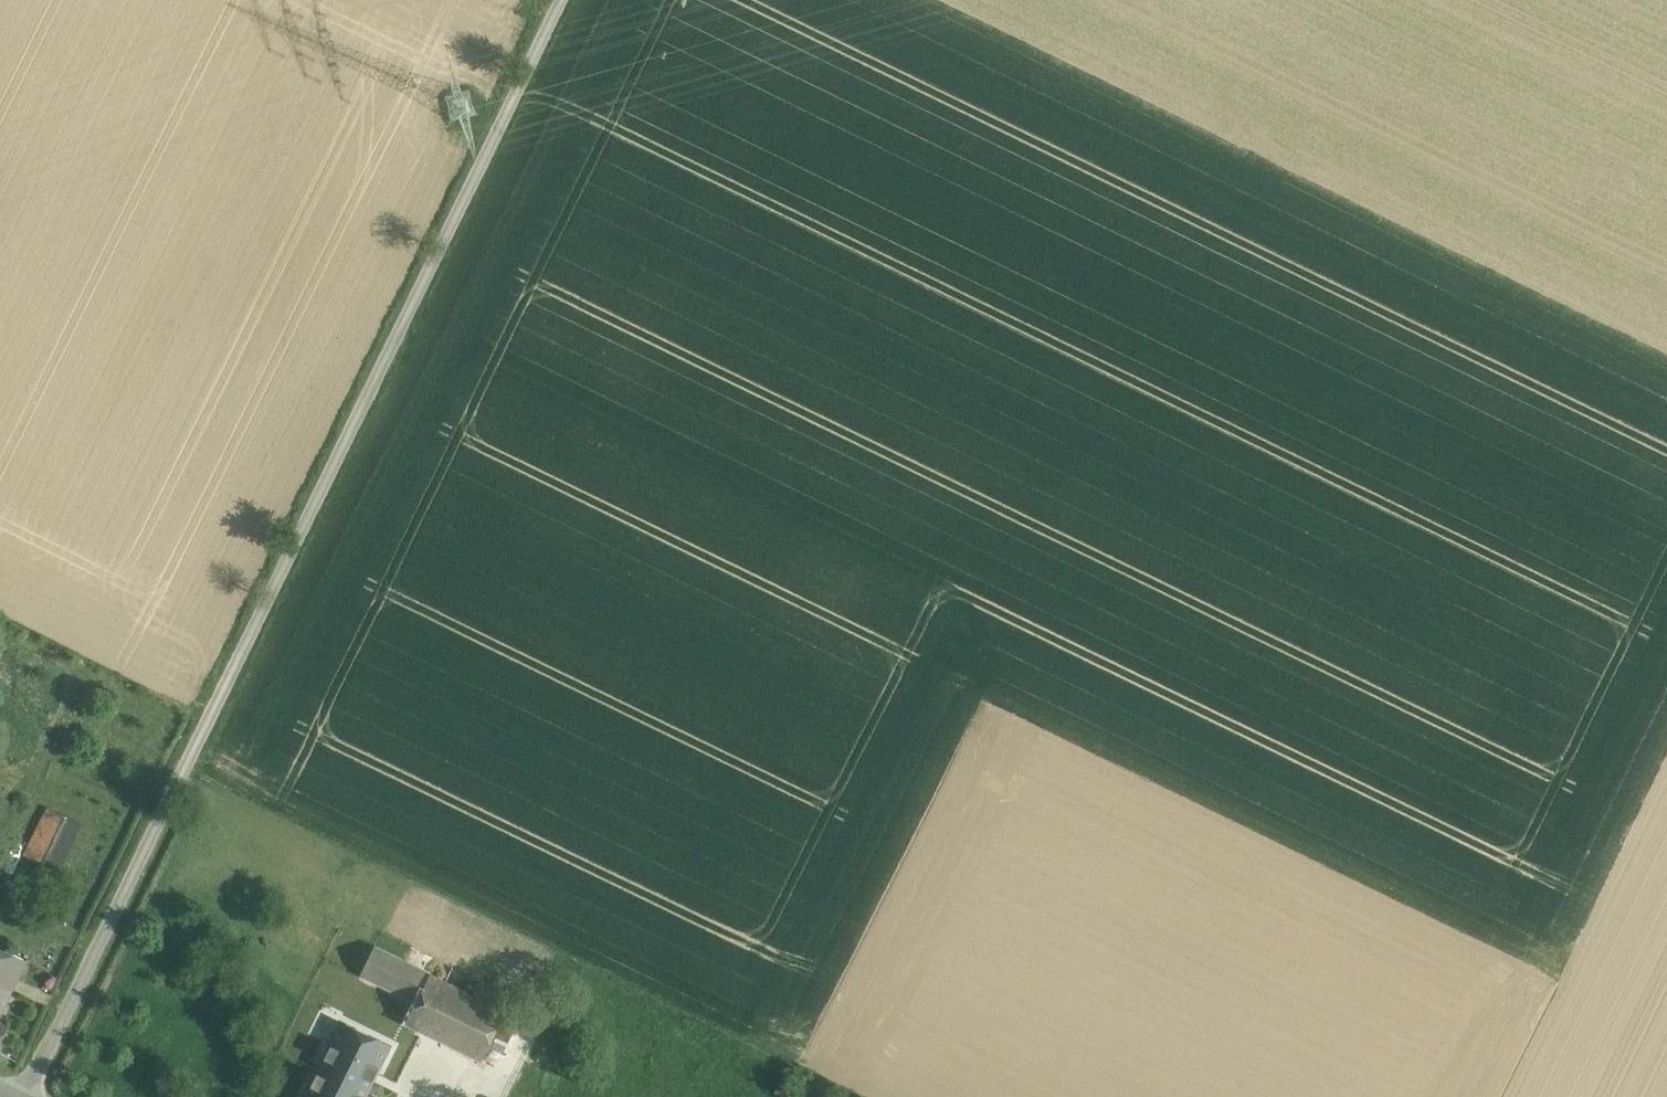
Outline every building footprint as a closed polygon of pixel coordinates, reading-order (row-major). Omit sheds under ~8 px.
[(26,855),(64,873),(88,821),(50,803),(26,855)] [(0,945),(0,982),(11,988),(26,957),(0,945)] [(438,981),(371,949),(356,977),(414,1005),(404,1028),(477,1063),(487,1043),(502,1012),(438,981)] [(509,997),(445,966),(438,981),(502,1012),(509,997)] [(0,982),(0,1011),(11,988),(0,982)] [(518,1020),(502,1012),(487,1043),(502,1051),(518,1020)] [(337,1020),(328,1037),(352,1049),(378,1062),(387,1044),(337,1020)] [(301,1094),(308,1096),(328,1096),(352,1049),(328,1037),(301,1094)] [(328,1096),(360,1096),(378,1062),(352,1049),(328,1096)]
